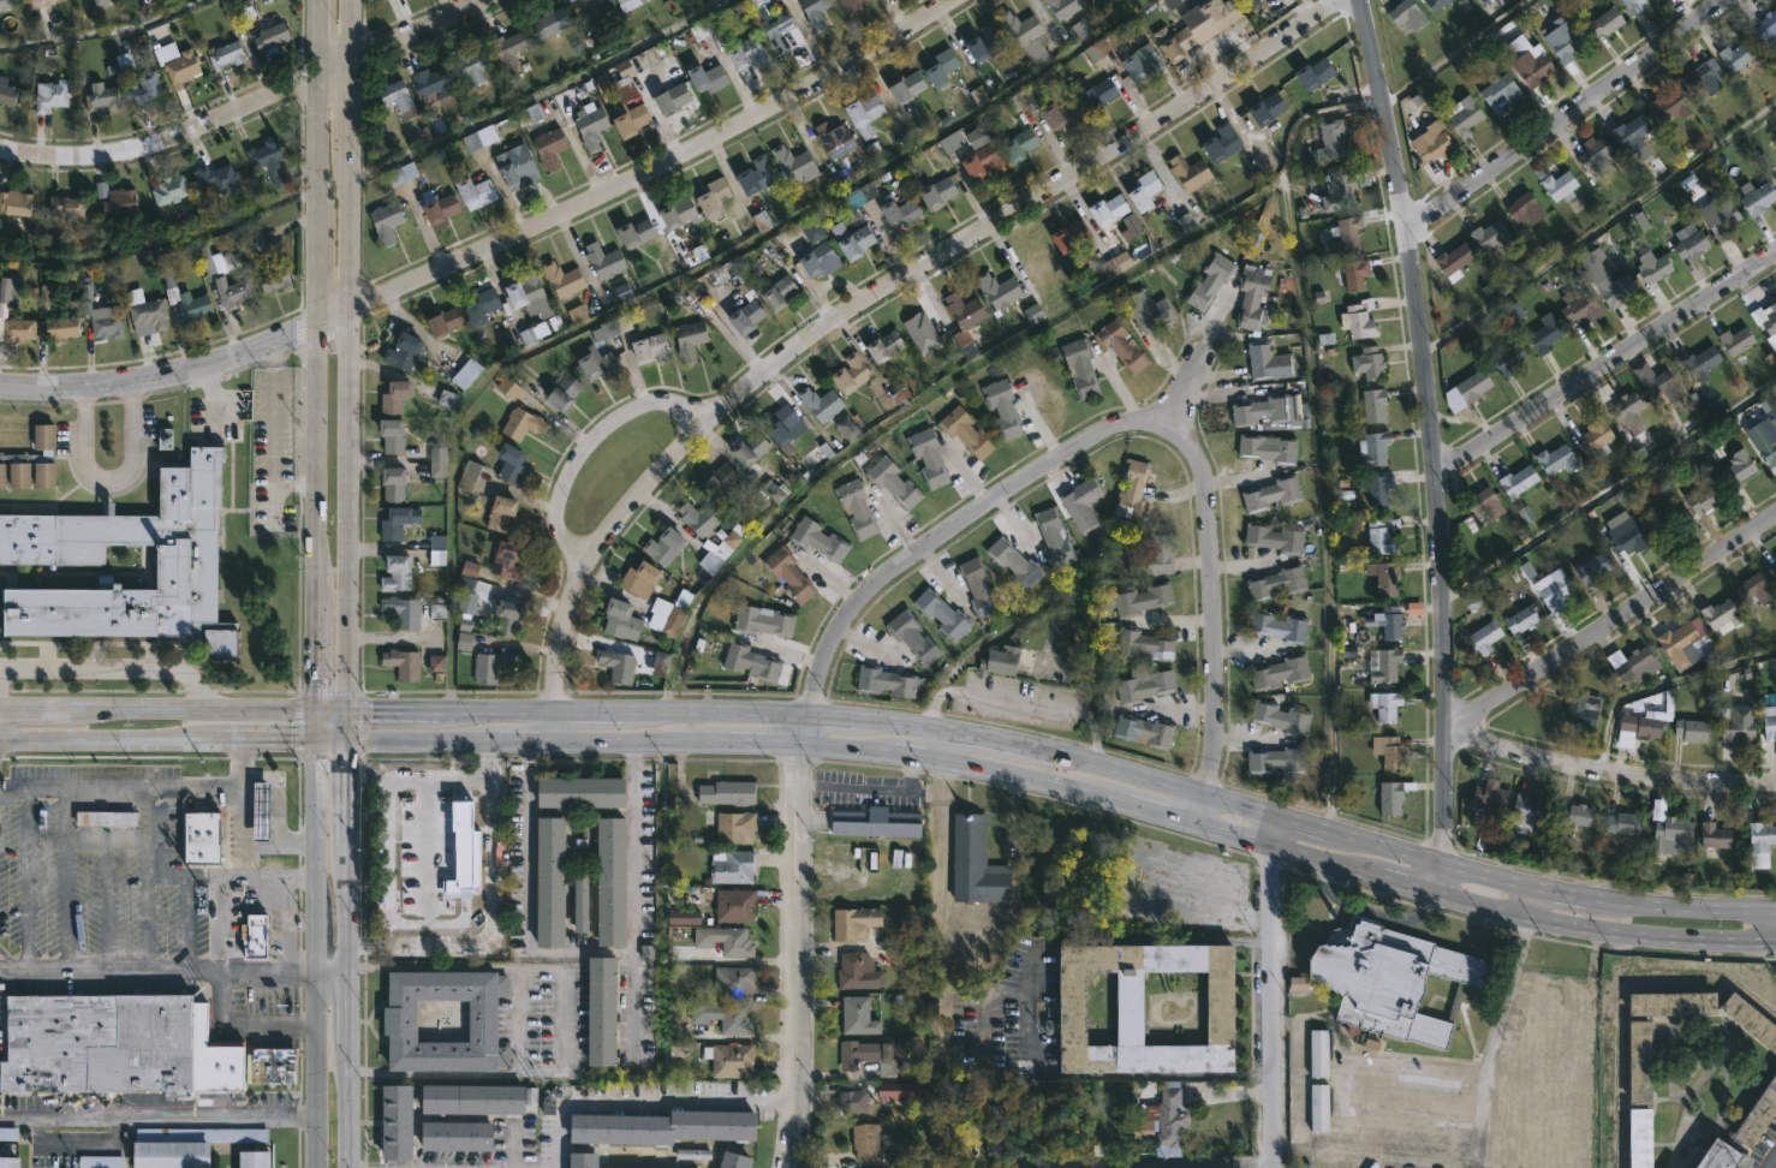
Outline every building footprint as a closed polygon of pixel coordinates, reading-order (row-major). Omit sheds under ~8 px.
[(12,8),(0,11),(0,0),(10,0),(12,8)] [(578,18),(570,0),(602,0),(610,17),(579,30),(574,20),(578,18)] [(624,13),(617,0),(649,0),(624,13)] [(799,1),(801,0),(836,0),(838,4),(823,11),(828,19),(826,20),(829,26),(817,34),(799,1)] [(853,17),(843,0),(871,0),(865,4),(868,8),(864,10),(853,17)] [(1044,4),(1042,0),(1083,0),(1086,6),(1061,22),(1048,1),(1044,4)] [(1169,11),(1181,3),(1179,0),(1161,0),(1169,11)] [(1223,4),(1230,0),(1233,0),(1244,16),(1200,46),(1180,16),(1203,0),(1221,0),(1223,4)] [(1251,11),(1243,0),(1261,0),(1263,2),(1261,5),(1251,11)] [(1389,6),(1396,0),(1406,0),(1422,19),(1408,30),(1400,19),(1391,26),(1382,14),(1390,7),(1389,6)] [(1428,13),(1419,0),(1448,0),(1437,7),(1428,13)] [(1628,16),(1616,0),(1642,0),(1645,4),(1632,13),(1628,16)] [(562,6),(572,25),(540,41),(532,25),(540,22),(538,19),(546,16),(546,13),(562,6)] [(792,48),(779,55),(761,20),(788,6),(798,26),(785,34),(792,48)] [(1613,11),(1621,23),(1603,36),(1602,34),(1596,37),(1585,24),(1609,6),(1613,11)] [(1772,7),(1775,11),(1775,48),(1775,49),(1764,38),(1760,41),(1751,29),(1756,24),(1753,22),(1760,17),(1759,14),(1764,10),(1766,12),(1772,7)] [(1009,8),(1021,22),(1035,13),(1047,31),(1038,37),(1051,58),(1038,67),(1024,46),(1020,48),(1008,30),(1006,31),(996,17),(1009,8)] [(1174,11),(1185,26),(1187,25),(1198,43),(1186,50),(1191,56),(1178,65),(1164,46),(1162,47),(1154,34),(1166,25),(1169,28),(1163,18),(1174,11)] [(698,42),(690,28),(716,13),(725,28),(698,42)] [(1559,14),(1563,20),(1569,17),(1585,38),(1567,52),(1572,58),(1568,60),(1577,72),(1571,77),(1540,36),(1554,26),(1550,22),(1559,14)] [(278,24),(275,15),(258,20),(261,29),(278,24)] [(1092,31),(1083,17),(1070,27),(1079,40),(1092,31)] [(278,18),(280,23),(288,19),(293,30),(288,31),(292,42),(261,55),(254,38),(261,36),(260,32),(264,30),(262,24),(278,18)] [(987,60),(981,64),(969,43),(983,35),(979,28),(993,19),(1008,47),(987,60)] [(525,29),(534,46),(515,55),(520,65),(505,72),(490,41),(503,35),(505,38),(525,29)] [(1519,32),(1530,47),(1536,43),(1555,67),(1527,91),(1495,52),(1519,32)] [(757,34),(773,61),(759,68),(755,59),(751,60),(753,65),(739,73),(727,50),(757,34)] [(239,40),(249,61),(236,66),(234,64),(231,65),(230,62),(224,65),(225,68),(215,73),(205,50),(214,47),(215,50),(217,49),(216,48),(239,40)] [(1740,40),(1752,55),(1727,75),(1711,53),(1722,44),(1727,50),(1740,40)] [(1151,41),(1168,67),(1156,75),(1150,66),(1148,66),(1152,72),(1139,82),(1125,60),(1151,41)] [(1104,55),(1096,42),(1083,50),(1092,63),(1104,55)] [(191,47),(202,73),(187,77),(190,85),(175,91),(163,62),(184,55),(183,52),(191,47)] [(961,65),(949,72),(955,83),(941,91),(928,68),(937,65),(932,58),(950,47),(961,65)] [(485,48),(494,66),(484,70),(489,81),(471,88),(469,82),(461,84),(454,65),(461,61),(458,54),(470,48),(472,54),(485,48)] [(120,73),(134,69),(129,52),(115,56),(120,73)] [(649,67),(624,81),(616,65),(642,52),(649,67)] [(1322,55),(1335,72),(1307,91),(1306,90),(1303,94),(1288,73),(1303,64),(1305,67),(1322,55)] [(1717,85),(1704,96),(1697,85),(1687,93),(1677,78),(1708,55),(1718,70),(1711,76),(1717,85)] [(611,98),(617,96),(620,103),(638,95),(629,76),(633,74),(626,59),(613,65),(620,80),(606,86),(611,98)] [(721,62),(733,83),(714,94),(710,88),(702,93),(690,71),(703,64),(707,71),(721,62)] [(446,67),(457,93),(445,97),(441,89),(422,97),(412,75),(428,68),(430,73),(439,70),(437,68),(446,67)] [(156,70),(165,96),(137,105),(133,95),(131,96),(129,90),(138,85),(141,89),(142,89),(138,76),(141,75),(139,72),(143,72),(144,73),(156,70)] [(919,70),(930,88),(901,105),(888,84),(900,77),(902,79),(919,70)] [(1501,72),(1518,95),(1509,101),(1508,99),(1495,107),(1498,112),(1492,117),(1474,91),(1489,82),(1488,79),(1501,72)] [(1102,111),(1096,114),(1083,93),(1110,76),(1121,94),(1108,102),(1109,106),(1102,111)] [(70,79),(70,89),(73,89),(72,97),(70,97),(70,107),(50,107),(50,114),(44,114),(44,115),(37,114),(37,83),(52,82),(52,84),(59,84),(59,78),(70,79)] [(403,78),(416,107),(415,108),(421,106),(423,113),(412,119),(409,111),(400,114),(394,102),(382,107),(376,93),(403,78)] [(103,82),(105,89),(118,87),(120,109),(109,111),(108,106),(96,107),(96,112),(88,112),(85,95),(93,94),(91,83),(103,82)] [(6,105),(0,103),(0,83),(19,88),(14,107),(6,106),(6,105)] [(674,113),(666,117),(656,97),(685,83),(693,99),(679,106),(680,109),(674,113)] [(987,98),(980,85),(968,92),(975,105),(987,98)] [(1033,87),(1041,99),(1017,114),(1007,100),(1020,91),(1021,94),(1033,87)] [(1279,90),(1291,108),(1277,117),(1279,119),(1264,129),(1250,106),(1263,97),(1264,100),(1279,90)] [(1671,90),(1687,112),(1677,119),(1673,112),(1657,124),(1641,105),(1651,97),(1656,102),(1671,90)] [(878,96),(888,112),(871,123),(878,135),(865,142),(846,108),(865,96),(866,100),(877,94),(878,96)] [(1462,138),(1459,141),(1438,113),(1464,94),(1479,115),(1465,127),(1468,133),(1462,138)] [(1074,100),(1087,119),(1069,131),(1066,125),(1057,131),(1044,111),(1059,101),(1062,108),(1074,100)] [(594,101),(597,109),(603,107),(612,125),(596,132),(604,149),(591,155),(576,120),(579,118),(577,113),(584,109),(582,106),(594,101)] [(625,102),(630,112),(644,103),(652,121),(638,129),(640,133),(626,141),(610,109),(625,102)] [(527,125),(542,120),(537,104),(521,109),(527,125)] [(1638,113),(1649,127),(1637,136),(1641,143),(1623,155),(1605,130),(1617,121),(1620,125),(1638,113)] [(1343,157),(1317,162),(1315,149),(1323,148),(1319,123),(1343,118),(1346,136),(1340,136),(1343,157)] [(828,121),(833,130),(844,124),(847,129),(850,126),(860,145),(840,159),(839,157),(833,161),(821,139),(818,141),(816,136),(820,135),(816,126),(828,120),(828,121)] [(1238,150),(1218,165),(1205,144),(1218,135),(1215,130),(1228,120),(1246,145),(1238,150)] [(461,137),(467,153),(498,141),(492,125),(461,137)] [(964,133),(971,150),(990,142),(983,125),(964,133)] [(560,126),(570,147),(555,153),(562,167),(549,173),(547,167),(543,168),(540,162),(541,161),(531,138),(560,126)] [(1031,157),(1018,166),(1003,143),(1030,126),(1042,144),(1029,153),(1031,157)] [(938,141),(945,153),(965,142),(958,129),(938,141)] [(1424,130),(1429,137),(1438,130),(1444,137),(1442,139),(1447,147),(1436,157),(1435,156),(1430,160),(1428,157),(1422,163),(1406,142),(1423,129),(1424,130)] [(276,135),(285,156),(279,159),(282,168),(288,166),(294,181),(276,189),(267,165),(262,167),(258,160),(255,162),(256,165),(252,166),(246,150),(255,147),(255,149),(266,144),(263,141),(272,136),(272,137),(276,135)] [(1596,137),(1602,144),(1604,142),(1609,149),(1602,156),(1605,161),(1590,175),(1585,169),(1581,172),(1572,160),(1579,154),(1577,151),(1584,145),(1581,143),(1587,139),(1589,142),(1596,137)] [(543,178),(531,186),(528,179),(509,189),(499,167),(514,159),(509,149),(525,142),(543,178)] [(991,142),(1007,168),(995,175),(990,168),(988,169),(991,174),(978,183),(964,160),(991,142)] [(783,143),(787,150),(789,149),(794,157),(809,149),(822,174),(806,183),(804,178),(793,184),(785,168),(783,169),(780,163),(777,165),(771,150),(783,143)] [(1181,153),(1188,166),(1204,157),(1215,177),(1190,192),(1180,174),(1178,177),(1175,173),(1174,174),(1170,169),(1174,167),(1170,159),(1181,153)] [(764,154),(779,181),(750,197),(739,175),(753,167),(755,169),(757,168),(752,160),(764,154)] [(417,178),(393,189),(386,173),(413,161),(419,177),(417,178)] [(231,163),(234,172),(238,171),(242,179),(239,180),(243,190),(232,195),(230,190),(217,195),(213,184),(198,190),(191,172),(204,165),(207,165),(209,172),(231,163)] [(1536,168),(1542,175),(1545,173),(1549,179),(1563,169),(1574,185),(1568,190),(1572,197),(1563,203),(1559,198),(1551,204),(1534,181),(1536,180),(1530,171),(1534,166),(1536,168)] [(1160,204),(1145,214),(1131,191),(1139,185),(1136,180),(1154,168),(1166,186),(1152,195),(1160,204)] [(1360,205),(1324,211),(1322,198),(1329,196),(1327,181),(1334,181),(1333,177),(1357,173),(1359,191),(1358,192),(1360,205)] [(183,174),(184,175),(190,195),(181,198),(183,202),(155,208),(149,189),(157,186),(157,183),(163,181),(163,178),(171,175),(172,179),(183,174)] [(711,219),(710,220),(699,198),(709,193),(704,186),(725,175),(734,195),(721,202),(726,211),(711,219)] [(946,205),(934,213),(922,191),(949,175),(959,191),(944,199),(948,204),(946,205)] [(471,177),(475,185),(490,178),(500,198),(470,211),(458,183),(471,177)] [(876,186),(876,187),(882,185),(890,199),(884,203),(880,195),(854,209),(846,195),(877,177),(881,183),(876,186)] [(1752,215),(1747,219),(1735,199),(1763,180),(1775,198),(1760,207),(1763,209),(1752,215)] [(107,198),(106,182),(95,183),(96,198),(107,198)] [(125,187),(125,190),(136,189),(139,215),(118,217),(119,224),(105,225),(102,202),(111,201),(109,190),(125,187)] [(6,209),(0,208),(0,192),(8,193),(8,190),(34,195),(30,217),(11,214),(11,216),(5,215),(6,209)] [(430,190),(435,199),(454,192),(463,211),(447,217),(448,221),(434,227),(424,205),(427,204),(421,192),(430,190)] [(1524,190),(1543,215),(1527,226),(1522,219),(1514,226),(1501,207),(1524,190)] [(1121,192),(1133,210),(1104,230),(1091,209),(1105,199),(1107,202),(1121,192)] [(59,195),(59,197),(68,198),(85,197),(85,217),(58,217),(58,213),(49,213),(49,195),(59,195)] [(691,196),(701,215),(698,216),(701,220),(693,224),(691,220),(684,224),(685,226),(672,233),(658,209),(673,201),(675,204),(691,196)] [(1723,196),(1738,219),(1722,228),(1727,237),(1715,244),(1693,209),(1711,198),(1714,202),(1723,196)] [(914,198),(926,217),(907,230),(904,224),(895,228),(883,208),(896,199),(901,205),(914,198)] [(397,201),(406,221),(392,228),(398,242),(385,248),(369,213),(373,211),(373,210),(381,205),(382,208),(397,201)] [(1142,233),(1132,213),(1120,219),(1126,230),(1120,233),(1124,242),(1142,233)] [(1194,227),(1188,213),(1175,218),(1181,233),(1194,227)] [(828,236),(812,245),(799,224),(816,215),(828,236)] [(1358,249),(1321,255),(1319,243),(1337,239),(1334,220),(1359,215),(1361,228),(1354,230),(1358,249)] [(650,216),(660,236),(628,251),(618,230),(633,221),(634,225),(650,216)] [(1081,217),(1092,233),(1077,243),(1079,245),(1066,255),(1051,232),(1066,224),(1068,226),(1081,217)] [(1494,217),(1509,240),(1500,248),(1506,255),(1496,262),(1495,258),(1489,262),(1482,252),(1479,255),(1464,233),(1473,225),(1477,230),(1494,217)] [(842,220),(851,234),(868,224),(878,242),(864,250),(868,256),(853,264),(829,227),(842,220)] [(1687,222),(1693,230),(1694,228),(1706,246),(1687,261),(1683,255),(1677,260),(1668,246),(1675,240),(1670,233),(1687,222)] [(245,254),(263,249),(259,233),(241,237),(245,254)] [(602,249),(604,255),(620,248),(630,269),(601,282),(591,258),(588,260),(585,255),(590,252),(586,245),(598,240),(602,249)] [(846,266),(834,274),(830,268),(815,280),(801,260),(828,240),(846,266)] [(1460,240),(1471,256),(1454,269),(1458,275),(1447,284),(1428,258),(1440,250),(1442,254),(1460,240)] [(708,258),(703,244),(690,250),(696,264),(708,258)] [(1576,256),(1582,270),(1604,259),(1598,246),(1576,256)] [(1107,279),(1135,263),(1127,249),(1099,265),(1107,279)] [(1645,249),(1652,260),(1662,252),(1670,269),(1662,274),(1664,276),(1658,280),(1657,278),(1650,284),(1647,281),(1643,285),(1634,272),(1635,272),(1633,267),(1638,264),(1633,256),(1645,249)] [(1240,266),(1228,285),(1224,282),(1206,312),(1186,300),(1198,279),(1203,282),(1209,274),(1204,272),(1216,251),(1240,266)] [(225,272),(221,253),(202,257),(206,276),(225,272)] [(554,260),(558,267),(560,266),(564,273),(578,267),(588,287),(560,299),(553,282),(552,284),(549,279),(547,280),(542,266),(554,260)] [(1366,260),(1369,270),(1371,270),(1371,276),(1366,278),(1369,290),(1349,292),(1345,262),(1366,260)] [(178,286),(180,293),(190,291),(192,299),(208,293),(215,312),(201,318),(202,323),(186,328),(178,304),(181,303),(180,300),(171,305),(165,290),(167,288),(161,263),(169,261),(178,286)] [(285,262),(293,286),(284,290),(282,287),(278,288),(279,291),(266,294),(258,275),(269,270),(270,272),(276,269),(275,267),(285,262)] [(536,268),(548,297),(523,309),(523,308),(517,310),(507,287),(523,281),(523,284),(526,282),(523,274),(536,268)] [(1271,275),(1265,297),(1259,296),(1258,305),(1264,306),(1258,330),(1236,326),(1239,316),(1236,315),(1238,310),(1240,310),(1245,290),(1239,288),(1244,268),(1271,275)] [(988,270),(993,278),(994,276),(1000,285),(1013,275),(1025,294),(1003,310),(1002,309),(999,311),(990,296),(988,297),(978,284),(981,282),(977,278),(988,270)] [(1622,273),(1634,291),(1621,299),(1622,302),(1607,312),(1595,294),(1596,293),(1590,285),(1603,275),(1609,282),(1622,273)] [(789,305),(777,315),(763,294),(788,274),(800,290),(787,300),(791,305),(789,305)] [(94,294),(93,304),(100,303),(101,308),(111,306),(112,311),(120,310),(124,335),(114,336),(113,334),(108,335),(108,339),(101,340),(101,336),(94,338),(91,321),(83,322),(81,304),(71,305),(68,296),(81,293),(79,284),(83,284),(82,276),(91,275),(94,294)] [(226,276),(228,286),(250,278),(257,296),(238,303),(240,308),(230,312),(228,309),(224,310),(215,280),(226,276)] [(612,289),(619,304),(633,297),(626,282),(612,289)] [(7,318),(0,318),(0,285),(18,287),(16,305),(8,304),(7,318)] [(1145,286),(1155,304),(1167,294),(1180,316),(1146,336),(1136,317),(1133,318),(1130,312),(1132,311),(1125,299),(1145,286)] [(488,324),(476,330),(466,308),(482,300),(478,293),(494,287),(502,306),(496,310),(501,318),(488,324)] [(757,328),(746,336),(731,318),(751,302),(746,296),(753,290),(759,297),(757,299),(769,314),(756,324),(757,328)] [(1571,290),(1575,297),(1584,291),(1599,316),(1590,322),(1589,318),(1583,322),(1580,318),(1573,323),(1572,320),(1563,324),(1555,311),(1562,306),(1557,298),(1571,290)] [(1313,292),(1314,304),(1324,303),(1322,291),(1313,292)] [(958,292),(964,304),(978,297),(989,317),(967,328),(981,353),(969,360),(953,336),(964,330),(955,316),(954,316),(950,310),(948,311),(944,306),(948,304),(944,298),(958,292)] [(1770,298),(1775,295),(1775,330),(1765,336),(1750,311),(1758,305),(1764,314),(1768,311),(1765,305),(1772,302),(1770,298)] [(143,296),(145,302),(165,298),(169,318),(166,320),(168,329),(157,332),(155,327),(135,332),(129,299),(143,296)] [(1365,310),(1365,318),(1371,317),(1372,324),(1377,324),(1378,335),(1348,339),(1347,328),(1339,329),(1337,312),(1343,311),(1343,305),(1358,303),(1358,298),(1372,297),(1373,309),(1365,310)] [(1524,316),(1518,302),(1503,309),(1510,323),(1524,316)] [(1022,310),(1029,325),(1044,318),(1037,303),(1022,310)] [(566,311),(572,325),(587,318),(580,304),(566,311)] [(452,332),(437,339),(429,320),(459,306),(466,324),(452,332)] [(1539,353),(1534,357),(1520,336),(1538,326),(1533,318),(1544,310),(1560,333),(1543,345),(1546,350),(1539,353)] [(902,321),(918,356),(940,345),(924,311),(902,321)] [(590,331),(595,343),(629,329),(624,316),(590,331)] [(1126,338),(1132,346),(1137,342),(1152,362),(1133,376),(1127,369),(1126,370),(1110,347),(1107,351),(1102,345),(1101,346),(1095,335),(1112,321),(1110,320),(1115,316),(1131,334),(1126,338)] [(19,317),(19,320),(36,320),(36,339),(20,340),(20,342),(4,342),(4,321),(10,320),(10,317),(19,317)] [(78,317),(81,335),(78,338),(61,339),(61,342),(50,344),(49,338),(40,339),(38,321),(50,320),(50,317),(54,317),(54,320),(78,317)] [(704,320),(710,341),(695,346),(698,362),(686,365),(684,357),(680,358),(678,347),(681,346),(677,328),(689,323),(689,324),(693,323),(692,321),(704,320)] [(536,326),(543,340),(512,354),(503,333),(518,327),(520,333),(536,326)] [(1741,326),(1752,341),(1727,358),(1714,336),(1723,329),(1727,335),(1741,326)] [(895,358),(882,367),(868,347),(895,328),(907,346),(893,356),(895,358)] [(424,346),(411,374),(382,359),(388,347),(398,352),(399,350),(397,348),(405,330),(427,341),(424,346)] [(666,333),(674,362),(661,365),(657,356),(655,356),(657,362),(640,367),(633,341),(666,333)] [(1087,338),(1095,358),(1091,359),(1102,392),(1080,400),(1073,377),(1079,375),(1075,364),(1069,367),(1062,346),(1068,344),(1067,342),(1071,341),(1071,342),(1087,338)] [(1270,350),(1270,354),(1273,354),(1291,353),(1293,376),(1250,381),(1246,350),(1247,350),(1247,344),(1269,341),(1270,350)] [(1506,377),(1502,380),(1488,358),(1513,341),(1522,357),(1508,367),(1512,373),(1506,377)] [(1708,344),(1718,359),(1700,371),(1705,379),(1697,385),(1692,377),(1688,380),(1675,360),(1687,353),(1689,356),(1708,344)] [(1376,352),(1379,352),(1381,377),(1375,377),(1375,381),(1360,382),(1360,373),(1351,374),(1349,356),(1358,356),(1358,347),(1376,346),(1376,352)] [(856,350),(875,376),(848,397),(834,377),(847,367),(847,369),(850,367),(844,359),(856,350)] [(612,351),(622,369),(603,380),(602,376),(592,382),(579,360),(594,352),(598,359),(612,351)] [(484,368),(465,391),(452,380),(472,357),(484,368)] [(1641,359),(1652,375),(1663,368),(1681,395),(1668,404),(1661,392),(1650,399),(1641,386),(1639,387),(1627,369),(1641,359)] [(1453,412),(1450,415),(1442,404),(1441,393),(1478,367),(1490,385),(1453,412)] [(571,406),(565,413),(547,398),(568,373),(584,386),(574,398),(577,399),(571,406)] [(514,401),(522,388),(503,376),(495,389),(514,401)] [(1013,400),(1019,418),(1021,417),(1024,424),(1023,425),(1025,434),(1003,442),(995,419),(1001,417),(996,406),(990,409),(983,388),(1008,379),(1015,399),(1013,400)] [(416,382),(416,398),(404,398),(404,415),(382,415),(382,394),(392,394),(392,392),(388,392),(388,383),(392,383),(392,382),(416,382)] [(807,386),(812,393),(815,391),(821,398),(834,388),(847,405),(823,424),(812,411),(811,411),(807,406),(805,407),(798,394),(807,386)] [(1381,422),(1360,424),(1358,391),(1381,388),(1382,406),(1379,406),(1381,422)] [(896,404),(908,397),(904,389),(891,395),(896,404)] [(1629,391),(1634,398),(1637,397),(1643,405),(1632,412),(1637,419),(1622,429),(1617,422),(1613,424),(1604,410),(1616,400),(1615,397),(1621,393),(1622,395),(1629,391)] [(1274,393),(1285,392),(1288,422),(1263,423),(1263,417),(1252,418),(1253,424),(1229,427),(1227,403),(1240,401),(1240,403),(1263,400),(1262,395),(1269,395),(1269,393),(1274,393)] [(805,430),(783,447),(769,429),(776,423),(770,416),(791,399),(811,425),(805,430)] [(517,405),(552,424),(546,435),(530,429),(520,443),(501,433),(509,417),(507,416),(512,411),(509,410),(512,407),(514,410),(517,405)] [(976,421),(971,424),(978,431),(983,428),(1000,446),(982,463),(956,434),(953,439),(942,430),(944,429),(940,423),(960,405),(976,421)] [(833,426),(849,444),(862,433),(846,415),(833,426)] [(1607,452),(1593,460),(1591,455),(1585,459),(1573,443),(1579,440),(1577,436),(1585,430),(1581,425),(1596,416),(1610,436),(1601,443),(1607,452)] [(4,485),(0,485),(0,451),(41,451),(41,446),(32,446),(32,421),(54,421),(54,446),(52,446),(52,455),(46,455),(46,459),(54,459),(54,485),(32,485),(32,460),(35,460),(35,455),(29,455),(29,484),(7,484),(7,460),(10,460),(10,457),(4,457),(4,485)] [(406,433),(405,454),(385,454),(386,437),(382,437),(382,421),(406,421),(406,433)] [(1770,433),(1775,428),(1775,462),(1765,469),(1744,435),(1762,424),(1764,428),(1771,437),(1772,436),(1770,433)] [(937,449),(953,482),(931,493),(920,469),(926,466),(922,457),(917,458),(908,439),(932,427),(942,447),(937,449)] [(758,431),(774,447),(750,470),(732,451),(743,440),(745,442),(758,431)] [(1381,445),(1382,465),(1361,466),(1361,454),(1355,454),(1354,440),(1360,440),(1360,434),(1385,431),(1385,443),(1381,445)] [(1262,443),(1270,443),(1271,437),(1274,437),(1294,439),(1293,466),(1271,465),(1271,460),(1236,458),(1238,434),(1262,436),(1262,443)] [(526,469),(517,487),(497,477),(506,460),(500,457),(507,443),(529,454),(523,466),(526,469)] [(1560,443),(1575,466),(1563,473),(1559,466),(1543,477),(1530,457),(1539,449),(1543,454),(1560,443)] [(105,562),(0,562),(0,513),(102,513),(102,500),(113,500),(113,513),(160,513),(160,466),(191,466),(191,460),(190,460),(190,445),(225,445),(225,460),(221,460),(221,505),(216,505),(216,621),(237,621),(237,628),(240,628),(240,657),(236,657),(236,660),(204,660),(204,639),(191,639),(191,634),(157,634),(157,636),(4,636),(4,589),(157,589),(157,543),(105,543),(105,562)] [(446,478),(431,478),(431,447),(447,447),(446,478)] [(1732,491),(1728,494),(1715,472),(1727,465),(1723,459),(1729,455),(1728,453),(1738,447),(1753,470),(1736,481),(1740,487),(1732,491)] [(898,475),(905,482),(910,478),(925,495),(908,512),(904,506),(901,507),(896,502),(899,501),(884,484),(880,489),(874,482),(871,484),(869,481),(871,479),(865,473),(887,454),(901,470),(898,475)] [(1145,487),(1143,500),(1146,500),(1142,523),(1115,516),(1121,493),(1125,494),(1128,483),(1124,482),(1130,458),(1151,464),(1145,487)] [(475,491),(473,494),(457,488),(467,460),(483,465),(475,491)] [(726,461),(741,476),(720,500),(701,482),(711,470),(715,472),(726,461)] [(1525,464),(1536,479),(1506,500),(1492,481),(1504,472),(1507,476),(1525,464)] [(405,485),(406,505),(385,505),(385,485),(381,485),(381,470),(410,469),(410,485),(405,485)] [(1294,472),(1301,500),(1280,506),(1277,500),(1267,503),(1268,509),(1245,516),(1239,493),(1247,491),(1246,489),(1274,483),(1273,479),(1280,478),(1280,476),(1294,472)] [(1095,475),(1107,494),(1089,505),(1101,524),(1084,535),(1060,497),(1095,475)] [(1383,506),(1365,507),(1363,477),(1389,476),(1389,488),(1382,488),(1383,506)] [(866,500),(875,518),(876,518),(881,532),(859,542),(848,518),(854,516),(851,507),(844,509),(834,489),(859,477),(869,499),(866,500)] [(759,489),(777,505),(786,496),(768,479),(759,489)] [(1709,482),(1721,500),(1701,514),(1698,509),(1691,514),(1679,496),(1687,490),(1691,494),(1709,482)] [(1483,485),(1501,511),(1486,522),(1479,511),(1470,517),(1461,503),(1468,499),(1467,496),(1483,485)] [(499,495),(522,501),(518,518),(511,518),(507,534),(487,529),(494,496),(497,497),(499,495)] [(689,501),(699,513),(711,502),(726,519),(703,540),(691,525),(689,526),(680,518),(683,517),(678,511),(689,501)] [(1662,529),(1667,535),(1657,542),(1641,520),(1667,502),(1677,518),(1662,529)] [(1057,525),(1063,541),(1071,538),(1079,560),(1053,571),(1044,549),(1049,548),(1039,525),(1037,526),(1032,514),(1057,505),(1065,523),(1057,525)] [(429,531),(423,531),(423,506),(446,506),(446,531),(429,531)] [(1524,524),(1533,519),(1526,506),(1517,510),(1524,524)] [(416,508),(422,509),(422,523),(415,523),(415,525),(404,525),(404,542),(381,542),(381,519),(387,520),(387,509),(416,508)] [(821,531),(829,537),(832,535),(852,548),(841,565),(832,560),(830,561),(827,559),(828,556),(810,546),(807,549),(799,544),(798,547),(792,543),(794,541),(791,538),(805,516),(823,526),(821,531)] [(1647,546),(1637,553),(1635,550),(1631,554),(1627,550),(1621,554),(1619,552),(1611,555),(1603,541),(1607,538),(1603,531),(1628,516),(1647,546)] [(1387,528),(1387,534),(1390,534),(1390,538),(1399,537),(1399,553),(1367,554),(1366,519),(1397,518),(1399,528),(1387,528)] [(1269,530),(1276,531),(1276,526),(1303,529),(1300,556),(1277,555),(1277,549),(1241,546),(1242,522),(1270,524),(1269,530)] [(689,543),(666,570),(642,549),(651,538),(658,546),(662,542),(660,540),(672,525),(690,542),(689,543)] [(722,528),(728,535),(734,529),(745,538),(713,576),(699,562),(710,550),(713,553),(722,541),(716,534),(722,528)] [(1160,574),(1160,577),(1155,577),(1155,574),(1131,576),(1130,555),(1152,554),(1151,532),(1173,531),(1175,574),(1160,574)] [(1009,542),(1014,544),(1013,546),(1029,561),(1031,558),(1036,562),(1037,561),(1047,573),(1027,594),(1011,577),(1015,573),(1007,565),(1003,568),(985,552),(1002,535),(1009,542)] [(429,565),(445,565),(445,536),(430,536),(429,565)] [(502,542),(525,547),(522,562),(518,561),(514,566),(524,568),(520,582),(489,574),(497,542),(502,543),(502,542)] [(783,544),(787,549),(789,547),(799,561),(794,565),(807,580),(810,578),(820,592),(800,608),(783,588),(788,584),(782,576),(776,580),(762,562),(783,544)] [(1593,582),(1583,589),(1571,570),(1597,552),(1609,568),(1596,578),(1597,579),(1593,582)] [(1770,558),(1775,554),(1775,581),(1775,582),(1766,570),(1775,564),(1770,558)] [(979,555),(982,556),(990,577),(985,579),(990,590),(997,588),(1007,609),(982,621),(971,601),(975,598),(965,576),(963,577),(958,566),(979,555)] [(412,570),(412,591),(381,591),(381,578),(392,578),(392,574),(388,574),(388,556),(412,556),(412,570)] [(479,565),(464,560),(460,574),(475,579),(479,565)] [(646,561),(666,574),(646,602),(620,584),(631,567),(638,572),(646,561)] [(1299,562),(1305,590),(1282,594),(1281,590),(1271,591),(1273,598),(1250,603),(1245,580),(1252,579),(1251,577),(1257,576),(1258,577),(1280,573),(1279,568),(1285,567),(1283,565),(1299,562)] [(1395,572),(1395,580),(1393,580),(1393,597),(1372,597),(1371,576),(1361,576),(1361,564),(1395,562),(1395,572)] [(1551,610),(1546,614),(1532,592),(1548,582),(1544,574),(1555,567),(1571,590),(1554,602),(1556,607),(1551,610)] [(1762,583),(1771,597),(1758,607),(1751,596),(1740,603),(1732,589),(1754,571),(1762,583)] [(477,595),(473,594),(475,579),(461,576),(454,612),(473,616),(477,595)] [(1170,580),(1175,604),(1142,610),(1143,616),(1126,621),(1126,619),(1121,620),(1116,600),(1115,600),(1114,592),(1138,588),(1139,595),(1149,592),(1148,585),(1170,580)] [(943,601),(955,612),(959,608),(975,625),(955,645),(942,633),(948,627),(936,616),(931,621),(912,603),(929,586),(943,601)] [(696,595),(677,640),(661,633),(662,631),(649,625),(660,600),(674,606),(683,589),(696,595)] [(1483,604),(1475,591),(1461,599),(1470,613),(1483,604)] [(1510,601),(1504,592),(1490,601),(1495,610),(1510,601)] [(397,597),(397,600),(400,600),(421,598),(421,631),(399,631),(399,614),(381,612),(381,598),(397,597)] [(642,632),(638,643),(604,632),(609,616),(608,615),(613,598),(636,606),(632,616),(637,618),(633,630),(642,632)] [(1724,598),(1740,621),(1712,639),(1694,612),(1705,604),(1709,609),(1724,598)] [(525,607),(523,621),(520,620),(517,638),(496,634),(500,615),(497,615),(499,609),(501,609),(502,601),(526,606),(525,607)] [(1406,615),(1421,615),(1421,603),(1406,603),(1406,615)] [(1533,612),(1531,614),(1536,620),(1528,625),(1530,627),(1525,631),(1524,628),(1515,633),(1514,632),(1510,634),(1501,621),(1528,603),(1533,612)] [(444,618),(444,605),(429,604),(429,618),(444,618)] [(762,614),(773,616),(774,612),(798,615),(793,637),(757,631),(756,634),(734,631),(739,604),(763,609),(762,614)] [(1395,612),(1395,614),(1397,614),(1397,622),(1400,622),(1400,638),(1391,638),(1391,642),(1378,642),(1378,626),(1371,626),(1371,619),(1378,618),(1378,607),(1395,606),(1395,612)] [(918,630),(924,638),(929,634),(944,654),(926,668),(904,640),(900,643),(886,625),(910,607),(923,626),(918,630)] [(1274,620),(1282,621),(1283,615),(1306,619),(1303,645),(1280,642),(1281,639),(1245,633),(1248,610),(1274,614),(1274,620)] [(1485,645),(1489,650),(1478,657),(1464,636),(1490,619),(1501,636),(1485,645)] [(1685,621),(1695,637),(1665,657),(1652,638),(1663,631),(1665,634),(1685,621)] [(1134,626),(1134,628),(1142,628),(1142,637),(1176,639),(1175,663),(1150,661),(1150,654),(1138,652),(1138,657),(1119,656),(1121,627),(1134,626)] [(469,652),(472,634),(458,632),(455,649),(469,652)] [(785,663),(777,684),(755,675),(756,672),(745,667),(743,673),(722,666),(732,639),(751,646),(750,651),(785,663)] [(1021,649),(1018,677),(1015,677),(1014,680),(1011,679),(1012,675),(1008,675),(1008,679),(1003,678),(1005,677),(987,674),(987,679),(979,679),(979,675),(965,674),(966,666),(981,668),(982,659),(990,660),(991,650),(1002,651),(1003,644),(1021,646),(1021,649)] [(1640,645),(1645,654),(1649,651),(1651,655),(1653,654),(1656,657),(1652,660),(1657,667),(1635,683),(1631,675),(1616,685),(1607,672),(1621,662),(1620,660),(1626,655),(1625,652),(1640,645)] [(1354,647),(1340,647),(1340,657),(1354,657),(1354,647)] [(419,652),(418,683),(398,683),(399,667),(383,666),(383,662),(380,662),(380,656),(382,656),(382,652),(389,652),(389,649),(395,649),(400,650),(399,652),(419,652)] [(1399,650),(1399,663),(1391,663),(1393,687),(1367,687),(1367,671),(1373,671),(1372,650),(1399,650)] [(650,675),(665,678),(670,654),(655,651),(650,675)] [(507,652),(507,656),(517,656),(515,671),(497,669),(497,685),(475,685),(476,659),(477,659),(477,654),(507,652)] [(637,656),(633,686),(613,684),(614,668),(595,666),(596,652),(637,656)] [(1304,652),(1309,679),(1286,683),(1285,679),(1274,681),(1275,687),(1252,691),(1248,669),(1256,668),(1256,667),(1282,662),(1281,657),(1288,656),(1287,655),(1304,652)] [(428,671),(445,671),(445,656),(428,655),(428,671)] [(872,665),(872,666),(883,667),(883,672),(918,677),(916,701),(892,697),(893,691),(881,690),(881,692),(858,690),(862,665),(872,665)] [(1149,667),(1150,673),(1175,669),(1180,692),(1143,698),(1144,702),(1121,707),(1119,687),(1109,690),(1107,680),(1143,674),(1142,668),(1149,667)] [(1391,707),(1391,723),(1372,725),(1372,709),(1364,709),(1364,693),(1397,693),(1399,707),(1391,707)] [(1574,696),(1581,697),(1583,695),(1598,699),(1590,728),(1560,720),(1568,693),(1574,696)] [(1275,710),(1282,713),(1285,708),(1309,714),(1303,739),(1281,734),(1282,729),(1247,721),(1253,699),(1276,705),(1275,710)] [(1748,707),(1748,721),(1751,721),(1751,740),(1734,740),(1733,744),(1716,744),(1717,709),(1726,709),(1726,705),(1748,707)] [(1772,707),(1775,706),(1775,734),(1772,734),(1774,743),(1766,743),(1760,744),(1758,717),(1774,716),(1772,707)] [(1650,711),(1647,719),(1661,720),(1659,731),(1657,731),(1656,739),(1639,739),(1639,737),(1632,735),(1632,732),(1615,731),(1617,715),(1639,717),(1640,710),(1650,711)] [(1119,714),(1155,723),(1156,720),(1178,726),(1169,752),(1148,746),(1150,740),(1143,738),(1142,744),(1113,735),(1119,714)] [(1680,719),(1680,721),(1704,722),(1703,743),(1677,741),(1679,737),(1670,735),(1671,720),(1680,719)] [(1395,744),(1395,746),(1399,746),(1399,770),(1378,770),(1377,755),(1367,755),(1367,737),(1395,737),(1395,744)] [(1294,746),(1304,746),(1304,774),(1280,775),(1280,769),(1270,769),(1270,775),(1246,775),(1246,751),(1254,751),(1254,749),(1259,749),(1259,751),(1281,751),(1281,746),(1294,746)] [(625,806),(536,805),(536,776),(625,776),(625,806)] [(757,786),(757,803),(735,804),(735,803),(701,801),(701,783),(717,783),(717,780),(757,781),(757,786)] [(268,840),(251,840),(252,782),(269,782),(268,840)] [(1396,816),(1375,817),(1375,782),(1412,782),(1412,791),(1399,791),(1399,800),(1396,800),(1396,816)] [(1484,785),(1504,791),(1500,811),(1467,803),(1472,786),(1480,788),(1482,785),(1484,785)] [(1549,805),(1545,823),(1532,821),(1531,828),(1508,823),(1514,793),(1527,795),(1526,800),(1549,805)] [(1568,805),(1590,809),(1587,818),(1591,818),(1589,829),(1555,823),(1559,806),(1560,804),(1568,805)] [(889,805),(889,811),(924,811),(924,836),(828,834),(827,810),(870,810),(870,805),(889,805)] [(757,824),(757,839),(755,839),(755,844),(743,842),(743,841),(719,840),(719,810),(758,811),(757,824)] [(100,826),(73,826),(73,811),(135,811),(135,827),(100,826)] [(219,820),(219,863),(184,862),(184,811),(219,811),(219,820)] [(982,812),(982,814),(984,814),(984,864),(1011,864),(1009,900),(952,900),(953,812),(982,812)] [(1638,816),(1635,836),(1602,833),(1603,817),(1613,817),(1613,812),(1638,816)] [(562,946),(535,946),(536,815),(564,816),(562,946)] [(624,943),(595,943),(596,816),(624,816),(624,943)] [(1689,822),(1688,850),(1671,850),(1671,854),(1650,854),(1651,823),(1659,823),(1659,817),(1673,817),(1673,820),(1689,822)] [(1769,824),(1775,824),(1775,844),(1769,844),(1769,853),(1747,853),(1747,822),(1769,820),(1769,824)] [(1728,830),(1727,850),(1695,848),(1697,822),(1711,823),(1711,829),(1728,830)] [(755,882),(711,882),(713,851),(757,850),(757,872),(755,872),(755,882)] [(585,931),(572,931),(573,875),(585,875),(585,931)] [(756,922),(717,920),(717,888),(756,889),(756,922)] [(862,940),(835,940),(834,907),(886,907),(886,926),(862,926),(862,940)] [(668,910),(667,925),(699,925),(699,911),(668,910)] [(268,958),(246,958),(246,947),(249,947),(249,913),(269,914),(268,958)] [(1349,917),(1370,924),(1369,926),(1376,929),(1376,926),(1480,960),(1473,985),(1465,983),(1453,1024),(1450,1024),(1442,1050),(1339,1020),(1348,989),(1347,988),(1345,990),(1340,984),(1337,985),(1327,976),(1324,978),(1319,972),(1318,958),(1328,942),(1336,942),(1336,943),(1339,941),(1346,920),(1348,922),(1349,917)] [(752,936),(751,942),(757,943),(756,955),(723,955),(723,942),(716,942),(715,947),(695,947),(695,926),(749,928),(749,936),(752,936)] [(1232,946),(1233,1072),(1059,1073),(1057,1035),(1044,1035),(1044,1029),(1043,1029),(1043,1023),(1044,1023),(1044,1020),(1059,1020),(1059,946),(1232,946)] [(864,955),(869,957),(876,961),(876,970),(886,970),(887,985),(840,989),(839,969),(842,969),(841,952),(864,949),(864,955)] [(615,1065),(585,1065),(585,955),(615,955),(615,1065)] [(750,999),(716,999),(716,966),(757,966),(756,984),(755,984),(753,999),(750,999)] [(495,973),(503,973),(503,995),(495,995),(495,1045),(503,1045),(503,1067),(496,1067),(496,1069),(387,1069),(387,1035),(382,1035),(382,1006),(386,1006),(386,971),(495,971),(495,973)] [(1308,978),(1289,978),(1288,991),(1308,991),(1308,978)] [(1756,1013),(1775,1031),(1775,1060),(1712,1006),(1726,989),(1756,1013)] [(1710,990),(1712,991),(1712,1000),(1710,1000),(1710,1014),(1622,1015),(1622,991),(1710,990)] [(165,1091),(0,1091),(0,1061),(6,1061),(6,995),(191,995),(191,1001),(191,1090),(177,1090),(177,1097),(165,1097),(165,1091)] [(871,995),(871,1019),(884,1019),(884,1032),(845,1033),(844,995),(871,995)] [(191,1001),(204,1001),(204,1044),(243,1044),(243,1090),(191,1090),(191,1001)] [(749,1005),(749,1015),(751,1015),(751,1019),(756,1019),(756,1033),(722,1033),(722,1019),(713,1019),(713,1024),(692,1024),(692,1005),(749,1005)] [(1626,1103),(1622,1103),(1622,1019),(1645,1019),(1645,1103),(1626,1103)] [(1325,1075),(1311,1077),(1310,1030),(1328,1029),(1329,1075),(1325,1075)] [(858,1038),(859,1042),(896,1042),(896,1078),(881,1078),(881,1060),(857,1060),(857,1071),(841,1071),(840,1039),(858,1038)] [(755,1043),(753,1077),(711,1077),(713,1059),(704,1059),(704,1047),(714,1047),(714,1043),(755,1043)] [(293,1083),(243,1083),(243,1054),(249,1054),(249,1047),(293,1048),(293,1083)] [(1726,1134),(1775,1060),(1775,1111),(1753,1145),(1751,1143),(1746,1149),(1726,1134)] [(877,1083),(877,1100),(930,1101),(930,1084),(877,1083)] [(411,1158),(381,1160),(380,1084),(411,1084),(411,1158)] [(523,1085),(534,1086),(534,1104),(525,1104),(525,1114),(421,1112),(421,1084),(523,1085)] [(1325,1131),(1310,1131),(1311,1084),(1328,1084),(1328,1131),(1325,1131)] [(1180,1110),(1180,1112),(1188,1112),(1188,1127),(1182,1127),(1184,1142),(1162,1143),(1161,1115),(1155,1115),(1155,1108),(1162,1108),(1161,1089),(1182,1087),(1184,1106),(1180,1106),(1180,1110)] [(865,1113),(838,1115),(836,1091),(864,1090),(865,1113)] [(984,1121),(999,1120),(998,1106),(983,1106),(984,1121)] [(1645,1107),(1644,1167),(1622,1167),(1622,1107),(1645,1107)] [(753,1110),(753,1140),(671,1139),(671,1144),(567,1142),(568,1114),(668,1115),(668,1109),(753,1110)] [(491,1150),(419,1150),(421,1121),(491,1122),(491,1150)] [(881,1134),(883,1160),(858,1161),(858,1149),(853,1149),(852,1125),(883,1124),(883,1132),(880,1132),(881,1134)] [(17,1129),(0,1128),(0,1140),(17,1141),(17,1129)] [(1747,1158),(1741,1167),(1684,1167),(1705,1134),(1736,1155),(1739,1152),(1747,1158)] [(208,1142),(208,1167),(130,1167),(131,1140),(208,1142)] [(710,1160),(711,1151),(676,1149),(675,1158),(710,1160)] [(751,1156),(748,1167),(717,1167),(722,1149),(751,1156)] [(267,1151),(267,1167),(237,1167),(237,1151),(267,1151)] [(595,1152),(595,1167),(567,1167),(567,1151),(595,1152)] [(119,1155),(119,1167),(73,1167),(73,1155),(119,1155)] [(17,1156),(17,1167),(0,1167),(0,1156),(17,1156)]
